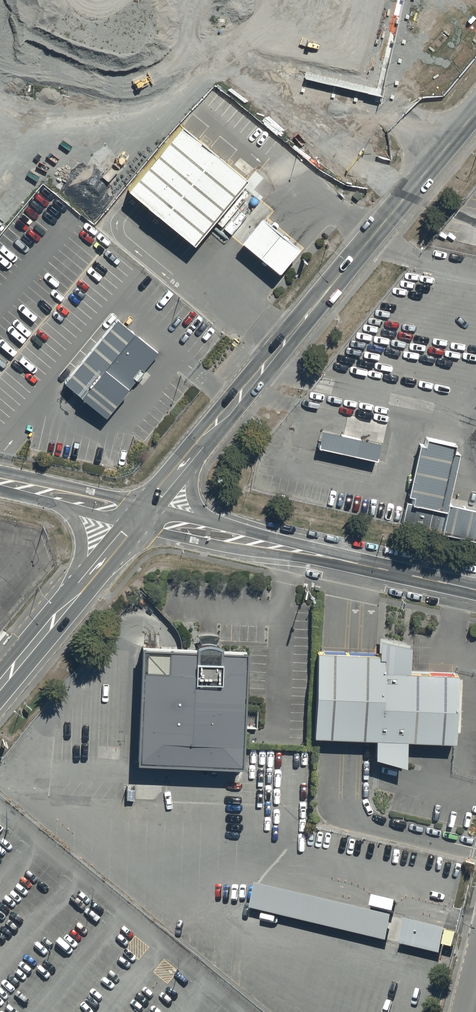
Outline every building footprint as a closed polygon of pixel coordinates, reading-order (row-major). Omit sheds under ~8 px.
[(244,181),(180,129),(128,192),(192,244),(244,181)] [(297,250),(259,219),(240,241),(279,273),(297,250)] [(159,353),(118,320),(65,385),(106,419),(159,353)] [(323,431),(319,449),(376,461),(382,434),(360,429),(358,439),(323,431)] [(422,441),(403,525),(473,540),(475,527),(475,510),(444,503),(455,448),(422,441)] [(405,743),(453,744),(456,674),(409,672),(409,646),(377,637),(377,653),(314,652),(312,737),(374,741),(372,759),(403,768),(405,743)] [(140,649),(139,765),(242,766),(242,733),(257,734),(257,715),(242,715),(243,650),(222,650),(222,644),(214,639),(205,640),(199,643),(198,650),(140,649)] [(389,917),(255,887),(248,915),(383,945),(389,917)] [(444,931),(403,921),(396,946),(438,957),(444,931)]
